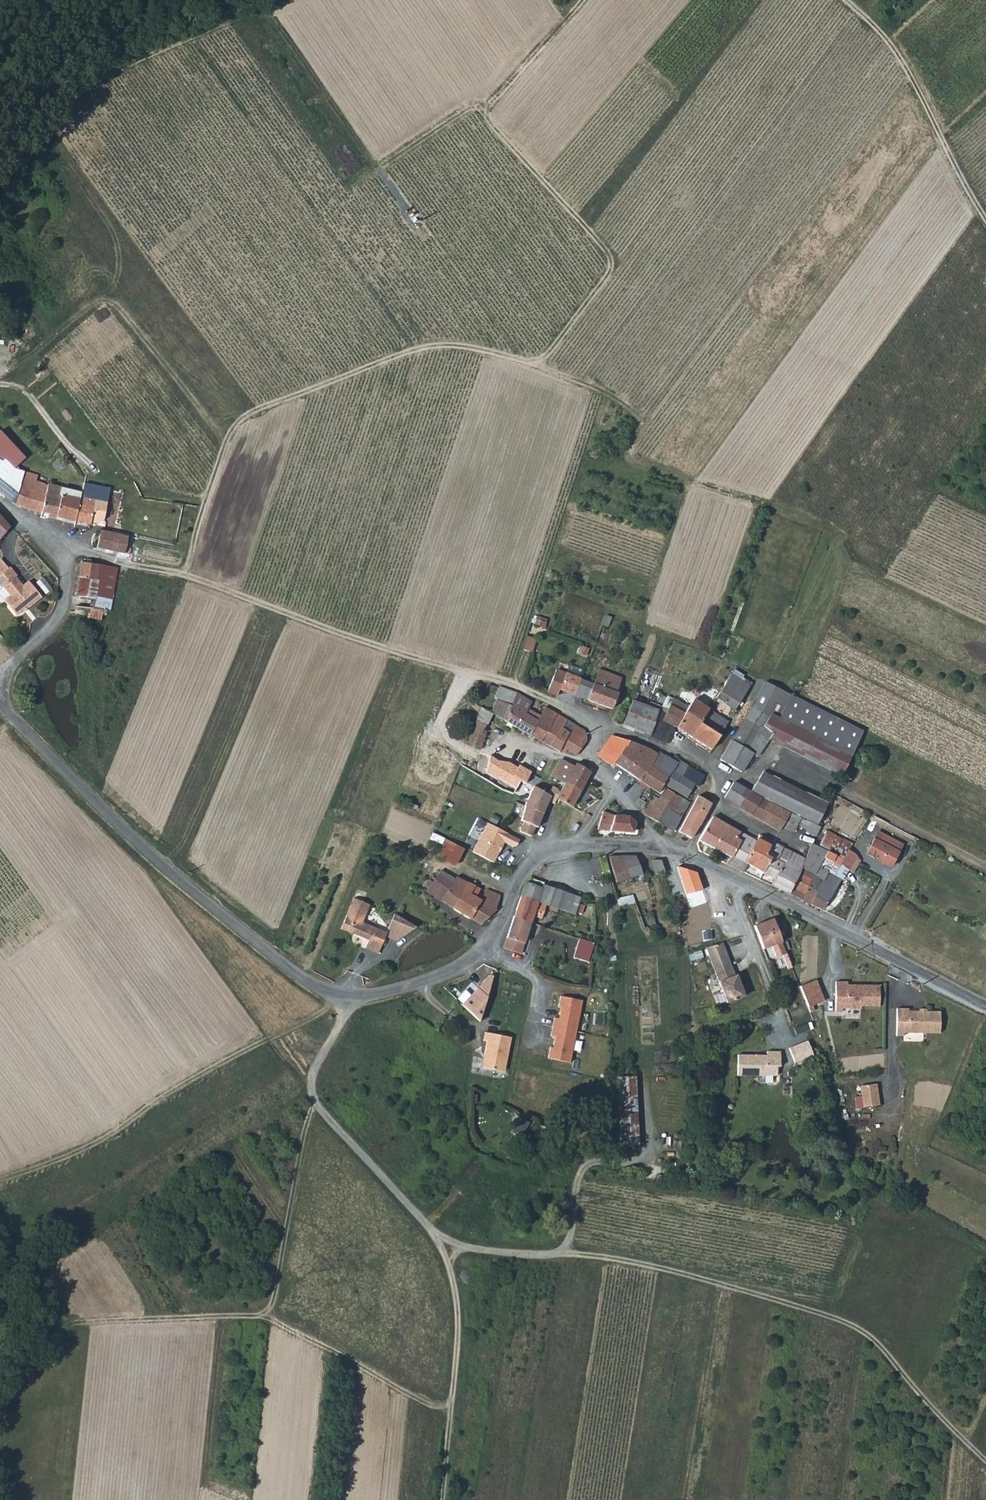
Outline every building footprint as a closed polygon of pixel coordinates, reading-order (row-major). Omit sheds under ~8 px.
[(15,468),(6,458),(0,465),(0,491),(14,502),(24,471),(15,468)] [(24,471),(14,502),(42,514),(48,486),(37,481),(38,476),(24,471)] [(55,519),(83,523),(90,525),(91,522),(95,523),(101,522),(109,491),(83,485),(81,492),(48,485),(48,486),(42,514),(55,519)] [(15,531),(0,515),(0,514),(0,542),(15,531)] [(100,531),(97,548),(129,555),(130,548),(126,547),(128,536),(100,531)] [(79,577),(88,578),(90,564),(81,562),(79,577)] [(98,579),(95,594),(110,597),(111,592),(112,593),(117,573),(99,571),(99,565),(90,564),(88,578),(98,579)] [(117,573),(118,568),(99,565),(99,571),(117,573)] [(17,576),(10,567),(0,575),(0,586),(2,589),(3,587),(10,596),(4,601),(16,615),(25,608),(28,609),(42,597),(28,581),(22,586),(15,577),(17,576)] [(77,597),(94,599),(95,594),(98,579),(88,578),(79,577),(77,597)] [(101,620),(104,611),(92,609),(89,618),(101,620)] [(534,638),(526,635),(522,648),(530,651),(534,638)] [(559,688),(572,694),(579,678),(557,668),(547,691),(557,695),(559,688)] [(600,686),(605,671),(598,669),(592,683),(600,686)] [(592,683),(579,678),(572,694),(611,708),(618,693),(616,692),(621,677),(605,671),(600,686),(592,683)] [(734,691),(735,690),(743,695),(750,685),(732,673),(724,685),(734,691)] [(769,716),(770,713),(784,720),(794,696),(783,690),(763,681),(752,705),(753,706),(769,716)] [(734,691),(724,685),(720,691),(729,697),(725,704),(734,710),(743,695),(735,690),(734,691)] [(513,703),(518,693),(502,688),(499,687),(495,697),(499,698),(492,713),(505,720),(513,703)] [(526,711),(532,701),(518,693),(513,703),(526,711)] [(794,696),(784,720),(851,754),(862,731),(794,696)] [(695,709),(674,699),(664,715),(662,720),(673,725),(711,749),(728,721),(699,702),(695,709)] [(632,700),(622,724),(628,726),(648,734),(655,716),(657,711),(632,700)] [(515,726),(524,713),(526,711),(513,703),(505,720),(515,726)] [(537,721),(529,735),(541,741),(548,727),(556,713),(556,712),(545,706),(537,720),(537,721)] [(771,735),(773,733),(764,725),(769,717),(769,716),(753,706),(745,716),(762,728),(757,736),(766,742),(771,735)] [(467,742),(479,747),(485,734),(482,733),(492,713),(481,707),(475,721),(467,742)] [(664,715),(657,711),(655,716),(662,720),(664,715)] [(556,713),(548,727),(541,741),(564,753),(567,749),(576,754),(586,740),(586,733),(584,729),(577,725),(571,733),(562,727),(566,720),(567,720),(568,719),(556,712),(556,713)] [(515,726),(529,735),(537,721),(537,720),(524,713),(515,726)] [(770,713),(769,716),(769,717),(764,725),(773,733),(771,735),(769,739),(840,775),(851,754),(784,720),(770,713)] [(655,716),(648,734),(664,743),(673,725),(662,720),(655,716)] [(745,716),(720,759),(741,771),(751,754),(754,754),(757,751),(757,752),(766,742),(757,736),(762,728),(745,716)] [(562,727),(571,733),(577,725),(568,719),(567,720),(566,720),(562,727)] [(619,756),(629,741),(611,735),(604,745),(619,756)] [(771,735),(766,742),(757,752),(757,751),(754,754),(757,756),(769,739),(771,735)] [(658,751),(645,747),(629,741),(619,756),(604,745),(598,755),(612,765),(614,763),(639,780),(658,751)] [(519,764),(530,772),(537,760),(525,751),(517,762),(519,764)] [(658,792),(662,785),(663,783),(668,776),(656,768),(665,755),(658,751),(639,780),(647,785),(658,792)] [(678,759),(677,762),(665,755),(656,768),(668,776),(671,771),(682,777),(689,765),(678,759)] [(565,782),(574,765),(560,759),(552,775),(565,782)] [(560,790),(556,798),(572,805),(590,770),(575,763),(574,765),(565,782),(560,790)] [(519,764),(517,766),(513,775),(520,779),(524,782),(530,772),(519,764)] [(697,786),(704,774),(689,765),(682,777),(693,783),(697,786)] [(682,777),(671,771),(668,776),(663,783),(686,796),(693,783),(682,777)] [(751,791),(817,822),(827,803),(761,771),(751,791)] [(520,830),(531,836),(535,827),(537,827),(546,804),(551,796),(556,798),(560,790),(530,772),(524,782),(520,779),(517,787),(521,789),(516,801),(525,805),(521,819),(524,821),(520,830)] [(739,806),(747,790),(733,782),(725,796),(739,806)] [(657,802),(664,806),(669,799),(673,792),(665,787),(659,798),(657,802)] [(510,800),(511,792),(500,789),(498,797),(504,799),(503,805),(508,807),(512,801),(510,800)] [(756,818),(766,800),(747,790),(739,806),(756,818)] [(685,808),(689,801),(673,792),(669,799),(685,808)] [(584,800),(591,805),(599,799),(590,793),(584,800)] [(649,816),(657,802),(659,798),(653,795),(648,804),(646,806),(643,809),(643,812),(649,816)] [(685,817),(699,824),(700,825),(711,802),(698,795),(685,817)] [(656,820),(673,829),(685,808),(669,799),(664,806),(656,820)] [(766,800),(756,818),(779,831),(789,812),(766,800)] [(657,802),(649,816),(656,820),(664,806),(657,802)] [(631,831),(634,821),(627,815),(616,815),(603,811),(602,811),(598,829),(631,831)] [(740,841),(736,838),(739,832),(713,816),(699,839),(730,856),(732,855),(740,841)] [(699,824),(685,817),(679,831),(691,837),(699,824)] [(796,823),(807,829),(808,827),(811,822),(799,817),(796,823)] [(820,826),(816,824),(811,822),(808,827),(813,830),(814,829),(817,831),(820,826)] [(517,841),(486,823),(470,851),(492,863),(504,842),(513,848),(517,841)] [(902,845),(877,831),(864,854),(889,868),(902,845)] [(756,841),(739,832),(736,838),(740,841),(732,855),(747,863),(763,872),(771,856),(768,854),(769,844),(758,838),(756,841)] [(841,858),(848,850),(852,842),(850,841),(848,843),(835,836),(826,850),(841,858)] [(463,849),(446,839),(437,855),(454,865),(463,849)] [(778,859),(782,846),(772,841),(769,844),(768,854),(771,856),(763,872),(774,878),(783,862),(778,859)] [(809,845),(805,858),(801,867),(810,873),(817,865),(825,852),(809,845)] [(774,878),(771,884),(788,892),(800,871),(801,867),(805,858),(782,846),(778,859),(783,862),(774,878)] [(841,858),(826,850),(825,852),(817,865),(810,873),(808,878),(801,899),(820,909),(831,898),(835,887),(857,855),(848,850),(841,858)] [(627,870),(622,854),(610,854),(615,873),(627,870)] [(632,877),(637,875),(639,875),(642,874),(644,874),(638,855),(622,854),(627,870),(632,877)] [(732,855),(726,863),(743,871),(747,863),(732,855)] [(666,871),(665,867),(663,861),(662,857),(652,859),(656,873),(666,871)] [(570,862),(564,866),(581,887),(586,883),(570,862)] [(678,865),(686,892),(689,891),(702,888),(699,870),(678,865)] [(800,871),(788,892),(794,895),(801,899),(808,878),(810,873),(801,867),(800,871)] [(426,890),(430,893),(450,908),(462,888),(464,889),(469,882),(457,876),(454,879),(440,870),(426,890)] [(450,908),(470,918),(481,899),(476,897),(481,889),(469,882),(464,889),(462,888),(450,908)] [(522,896),(539,901),(548,904),(560,908),(565,892),(544,885),(543,888),(526,883),(522,896)] [(487,888),(481,899),(495,909),(501,894),(487,888)] [(705,906),(702,888),(689,891),(693,910),(705,906)] [(576,913),(578,904),(579,904),(580,897),(565,892),(560,908),(576,913)] [(618,906),(633,902),(631,895),(616,899),(618,906)] [(353,896),(340,927),(367,939),(364,947),(377,952),(384,936),(386,931),(361,921),(369,903),(353,896)] [(534,915),(535,916),(539,901),(522,896),(514,917),(533,922),(534,915)] [(480,923),(496,909),(495,909),(481,899),(470,918),(480,923)] [(545,918),(548,904),(539,901),(535,916),(545,918)] [(414,927),(393,915),(386,931),(384,936),(393,940),(414,927)] [(533,922),(514,917),(511,924),(505,948),(521,953),(530,928),(533,922)] [(753,927),(762,949),(772,946),(784,942),(775,919),(753,927)] [(588,963),(595,944),(581,939),(575,958),(588,963)] [(784,942),(772,946),(776,958),(788,954),(784,942)] [(705,949),(724,1001),(742,995),(734,974),(733,974),(722,943),(705,949)] [(489,976),(461,1005),(479,1022),(492,977),(489,976)] [(816,981),(798,988),(806,1008),(824,1001),(816,981)] [(836,981),(835,1011),(842,1012),(842,1008),(861,1008),(861,1006),(879,1006),(879,985),(847,985),(847,982),(836,981)] [(583,1000),(561,995),(558,1006),(561,1007),(558,1018),(554,1017),(550,1035),(554,1036),(551,1046),(549,1046),(546,1057),(568,1062),(583,1000)] [(908,1034),(916,1034),(916,1012),(908,1011),(908,1009),(897,1009),(897,1036),(907,1037),(908,1034)] [(939,1012),(916,1012),(916,1034),(939,1035),(939,1012)] [(511,1035),(485,1028),(483,1037),(487,1038),(483,1051),(485,1051),(482,1064),(499,1068),(503,1066),(511,1035)] [(807,1041),(788,1048),(793,1063),(812,1056),(807,1041)] [(736,1054),(736,1074),(775,1074),(775,1065),(778,1065),(778,1050),(765,1050),(765,1054),(736,1054)] [(617,1076),(619,1144),(636,1143),(634,1076),(617,1076)] [(876,1086),(860,1087),(862,1108),(878,1107),(876,1086)] [(519,1138),(527,1124),(512,1115),(507,1124),(516,1129),(513,1134),(519,1138)]
